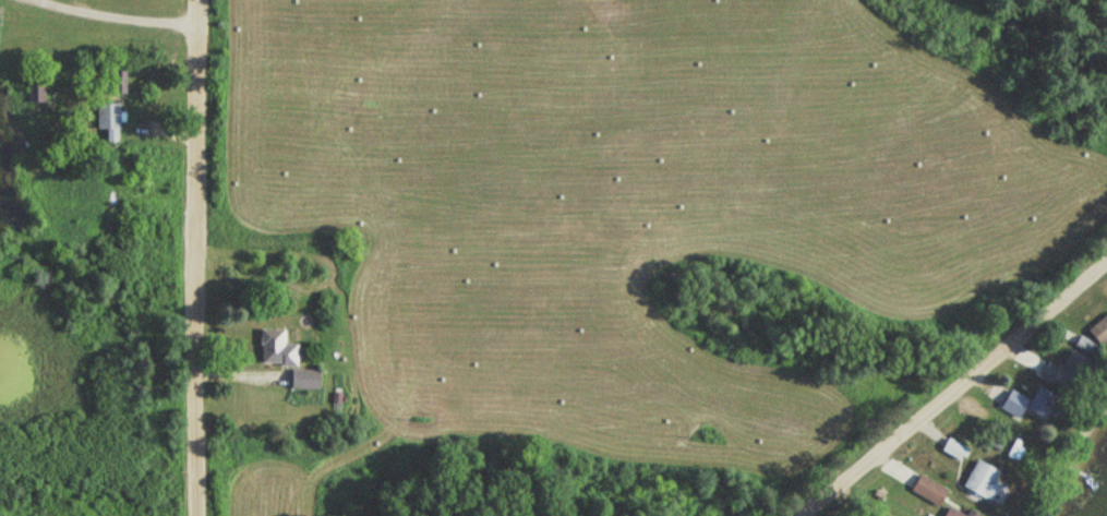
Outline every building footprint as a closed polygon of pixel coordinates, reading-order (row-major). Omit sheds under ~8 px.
[(27,100),(46,100),(46,78),(27,78),(27,100)] [(119,128),(119,101),(96,101),(96,128),(119,128)] [(1106,346),(1106,314),(1085,330),(1101,351),(1106,346)] [(284,344),(284,329),(259,329),(259,365),(296,365),(296,344),(284,344)] [(1059,368),(1046,361),(1038,374),(1072,394),(1091,361),(1070,349),(1059,368)] [(320,389),(320,369),(289,369),(289,389),(320,389)] [(999,408),(1018,418),(1023,409),(1044,419),(1057,395),(1037,385),(1029,401),(1008,390),(999,408)] [(969,449),(946,437),(940,450),(963,462),(969,449)] [(990,500),(999,484),(993,481),(999,470),(975,459),(962,487),(990,500)] [(937,505),(946,488),(917,473),(908,491),(937,505)] [(967,508),(963,515),(947,506),(941,515),(980,515),(967,508)]
